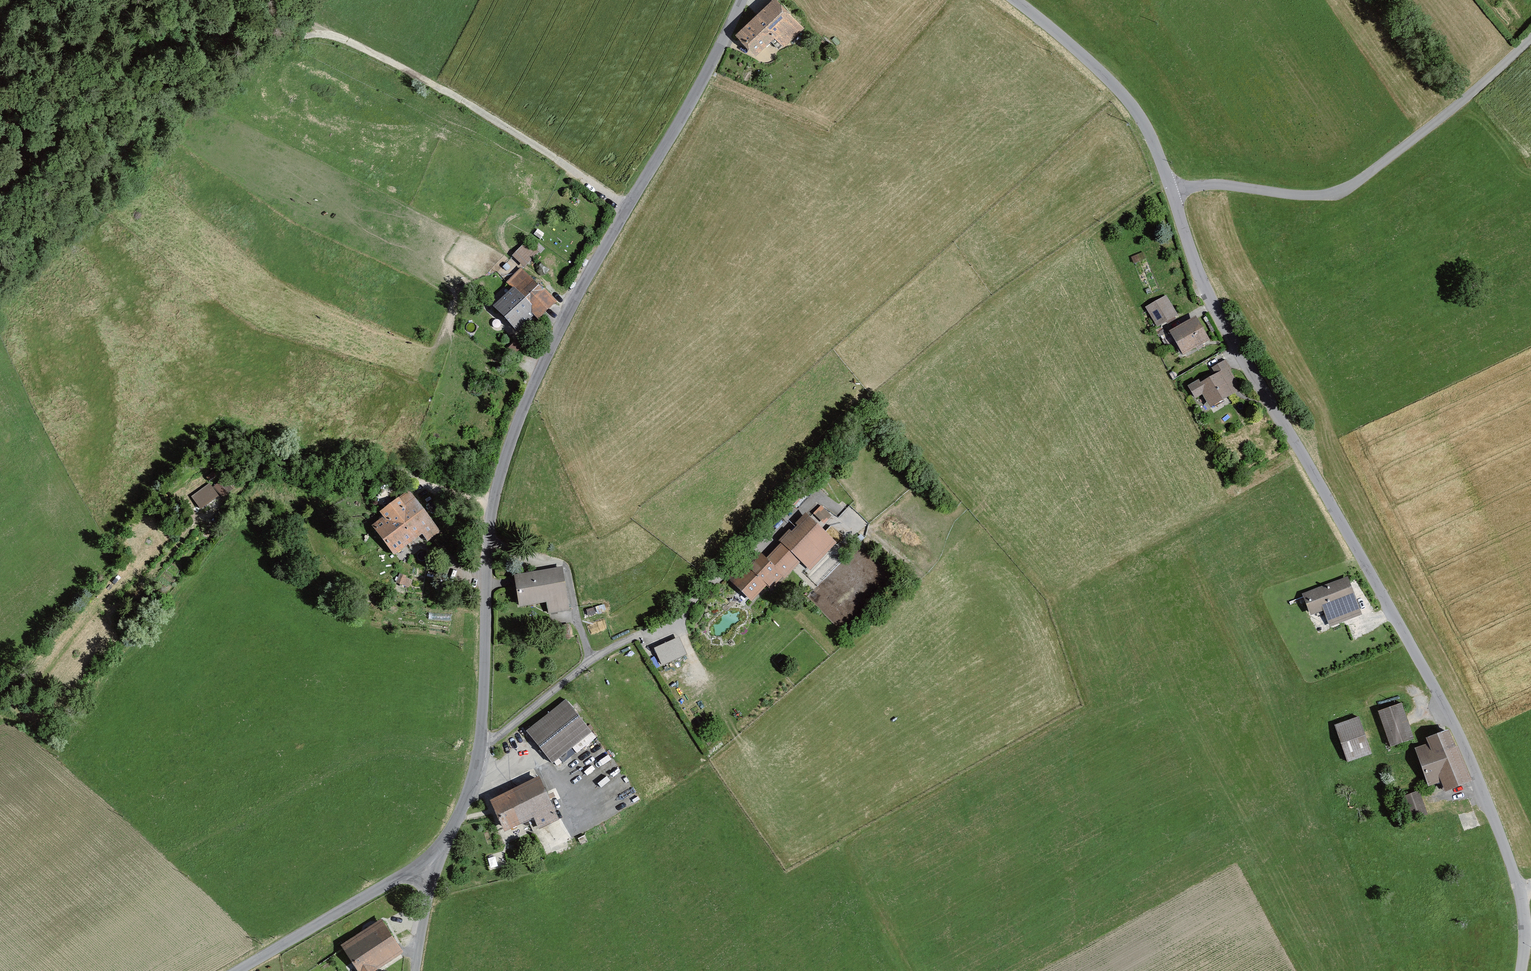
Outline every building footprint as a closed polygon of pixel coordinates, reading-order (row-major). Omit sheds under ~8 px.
[(754,55),(772,39),(783,50),(804,29),(776,0),(768,0),(733,34),(754,55)] [(511,256),(524,270),(540,256),(527,242),(511,256)] [(488,308),(512,333),(531,316),(536,321),(555,304),(541,289),(539,292),(519,271),(505,284),(509,288),(488,308)] [(1155,327),(1178,316),(1168,297),(1146,308),(1155,327)] [(1207,341),(1194,316),(1165,332),(1179,357),(1207,341)] [(1240,390),(1224,360),(1209,367),(1213,375),(1198,383),(1197,380),(1186,386),(1194,400),(1202,396),(1208,406),(1240,390)] [(221,496),(232,489),(224,476),(213,484),(221,496)] [(210,482),(192,496),(202,510),(220,497),(210,482)] [(424,541),(437,532),(407,489),(375,511),(380,518),(368,526),(389,555),(419,534),(424,541)] [(825,525),(833,516),(821,505),(813,513),(825,525)] [(808,571),(835,543),(804,514),(762,558),(756,552),(729,581),(750,601),(766,585),(770,589),(782,577),(783,579),(799,562),(808,571)] [(546,614),(568,610),(560,567),(510,576),(516,607),(544,602),(546,614)] [(1360,614),(1344,577),(1299,595),(1307,616),(1321,610),(1328,627),(1360,614)] [(652,648),(659,667),(684,656),(677,638),(652,648)] [(525,730),(551,763),(590,733),(564,700),(525,730)] [(1387,748),(1413,739),(1401,704),(1375,712),(1387,748)] [(1345,762),(1369,754),(1357,718),(1333,726),(1345,762)] [(1443,792),(1467,783),(1446,730),(1423,739),(1425,745),(1412,750),(1426,788),(1440,783),(1443,792)] [(535,831),(557,820),(536,776),(485,801),(500,833),(529,819),(535,831)] [(1401,798),(1409,822),(1427,816),(1418,792),(1401,798)] [(401,954),(379,920),(337,946),(352,970),(374,970),(401,954)]
